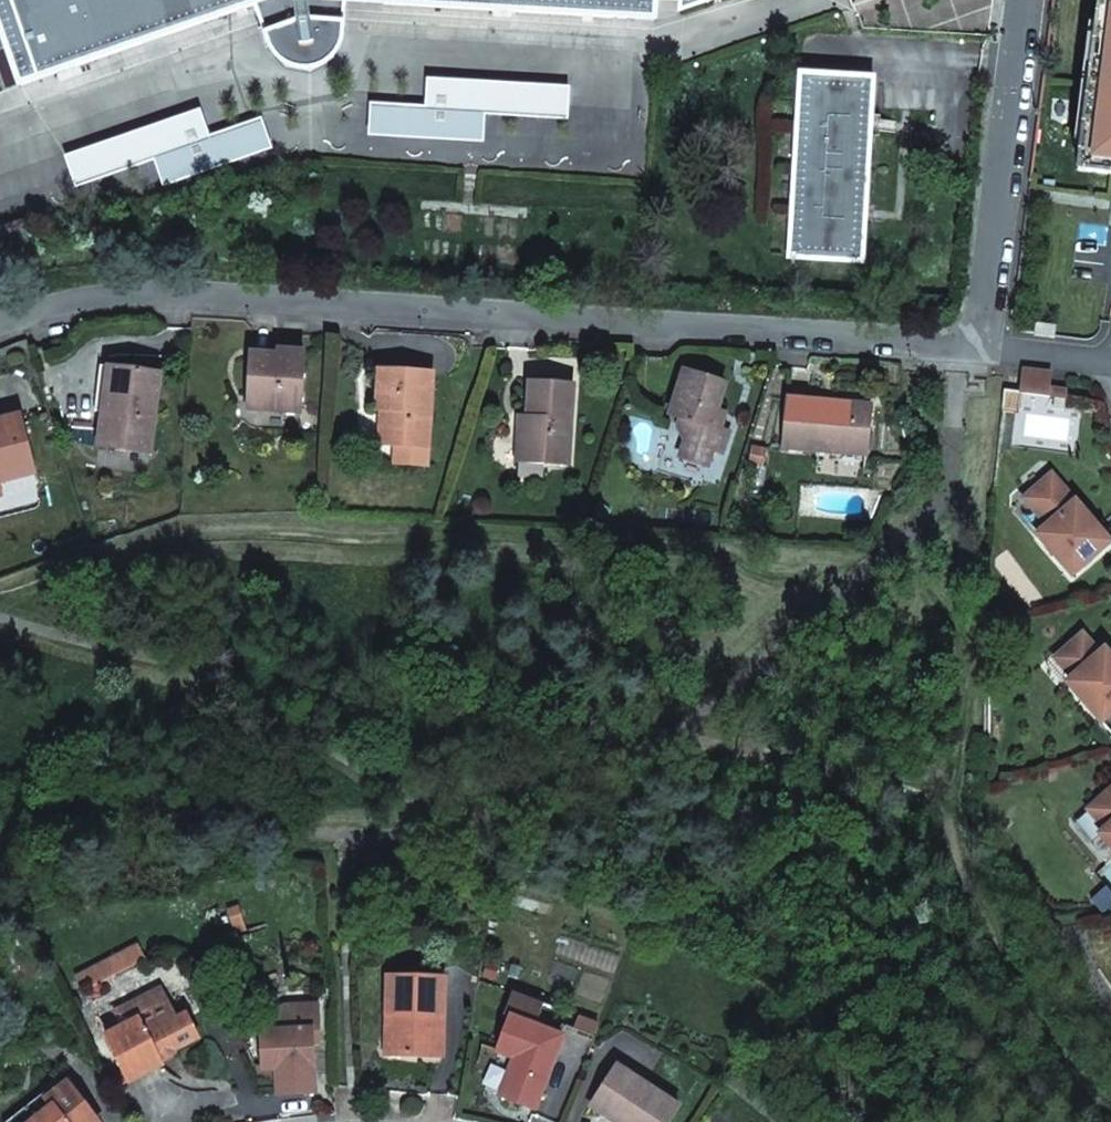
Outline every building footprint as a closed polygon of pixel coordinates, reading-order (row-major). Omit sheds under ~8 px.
[(2,27),(18,21),(38,80),(255,4),(266,0),(0,0),(0,26),(2,27)] [(309,71),(332,62),(343,39),(345,2),(329,1),(324,1),(324,9),(321,37),(319,41),(317,43),(316,45),(315,45),(311,47),(306,48),(300,48),(294,44),(289,39),(276,0),(266,0),(255,4),(270,48),(284,63),(309,71)] [(654,20),(654,0),(276,0),(289,39),(294,44),(300,48),(306,48),(311,47),(315,45),(316,45),(317,43),(319,41),(321,37),(324,9),(324,1),(329,1),(345,2),(654,20)] [(1110,174),(1110,0),(1100,0),(1079,170),(1110,174)] [(38,80),(18,21),(2,27),(22,85),(38,80)] [(798,75),(786,256),(865,261),(876,80),(798,75)] [(1036,334),(1057,337),(1058,325),(1037,322),(1036,334)] [(251,354),(248,402),(264,403),(269,409),(301,411),(304,353),(278,351),(278,356),(251,354)] [(95,411),(104,412),(106,394),(111,395),(114,368),(101,366),(95,411)] [(104,412),(99,446),(150,452),(160,373),(114,368),(111,395),(106,394),(104,412)] [(390,412),(387,446),(392,446),(390,468),(427,471),(433,373),(380,370),(377,411),(382,411),(390,412)] [(685,441),(680,458),(707,467),(712,451),(722,454),(729,432),(720,429),(725,414),(716,411),(725,384),(685,371),(671,415),(681,418),(678,427),(685,441)] [(1066,399),(1067,392),(1050,390),(1052,376),(1022,372),(1019,393),(1066,399)] [(519,429),(517,461),(568,465),(574,386),(531,383),(528,418),(527,430),(519,429)] [(788,399),(783,449),(834,453),(835,449),(866,452),(871,406),(788,399)] [(382,411),(380,445),(387,446),(390,412),(382,411)] [(1,421),(3,426),(22,421),(21,416),(1,421)] [(520,418),(519,429),(527,430),(528,418),(520,418)] [(35,473),(22,421),(3,426),(1,421),(0,422),(0,481),(35,473)] [(1052,476),(1026,498),(1050,526),(1039,535),(1072,573),(1108,542),(1086,516),(1081,520),(1071,508),(1076,504),(1052,476)] [(1086,516),(1076,504),(1071,508),(1081,520),(1086,516)] [(1082,636),(1057,658),(1074,677),(1069,682),(1101,721),(1110,713),(1110,667),(1110,668),(1082,636)] [(1090,811),(1107,830),(1102,835),(1110,845),(1110,792),(1090,811)] [(444,979),(388,978),(386,1015),(397,1015),(396,1056),(419,1056),(442,1057),(444,979)] [(122,1029),(105,1037),(122,1070),(129,1082),(145,1073),(162,1065),(158,1058),(157,1055),(171,1047),(173,1051),(198,1038),(186,1015),(177,1020),(161,990),(130,1006),(137,1021),(122,1029)] [(504,1015),(510,1017),(497,1052),(514,1059),(500,1096),(517,1102),(534,1109),(562,1037),(534,1026),(543,1005),(512,993),(504,1015)] [(130,1006),(114,1014),(122,1029),(137,1021),(130,1006)] [(317,1006),(280,1007),(281,1032),(275,1032),(277,1067),(278,1081),(296,1080),(314,1079),(312,1043),(312,1032),(319,1032),(317,1006)] [(386,1015),(385,1055),(396,1056),(397,1015),(386,1015)] [(277,1067),(275,1032),(259,1033),(261,1068),(277,1067)] [(171,1047),(157,1055),(158,1058),(173,1051),(171,1047)] [(608,1121),(669,1121),(678,1108),(615,1067),(588,1110),(608,1121)] [(113,1090),(129,1082),(122,1070),(107,1078),(113,1090)] [(35,1121),(97,1121),(68,1085),(47,1100),(53,1108),(35,1121)] [(9,1121),(35,1121),(53,1108),(47,1100),(43,1095),(9,1121)]
